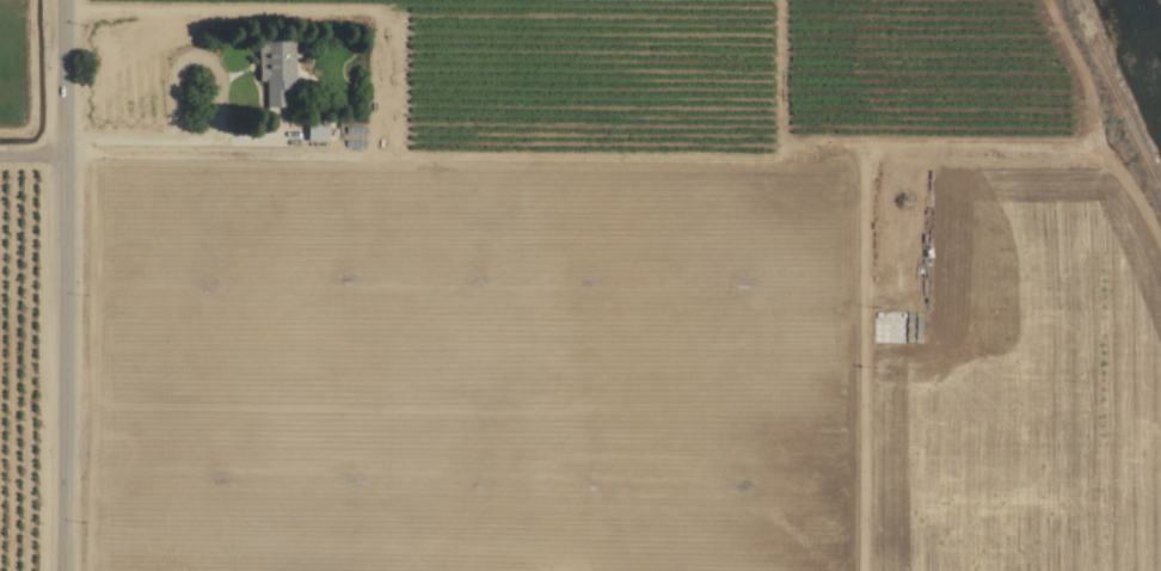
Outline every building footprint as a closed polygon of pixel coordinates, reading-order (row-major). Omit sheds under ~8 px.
[(295,43),(258,44),(259,82),(266,82),(266,95),(296,94),(295,43)] [(329,121),(308,121),(309,142),(329,141),(329,121)]
